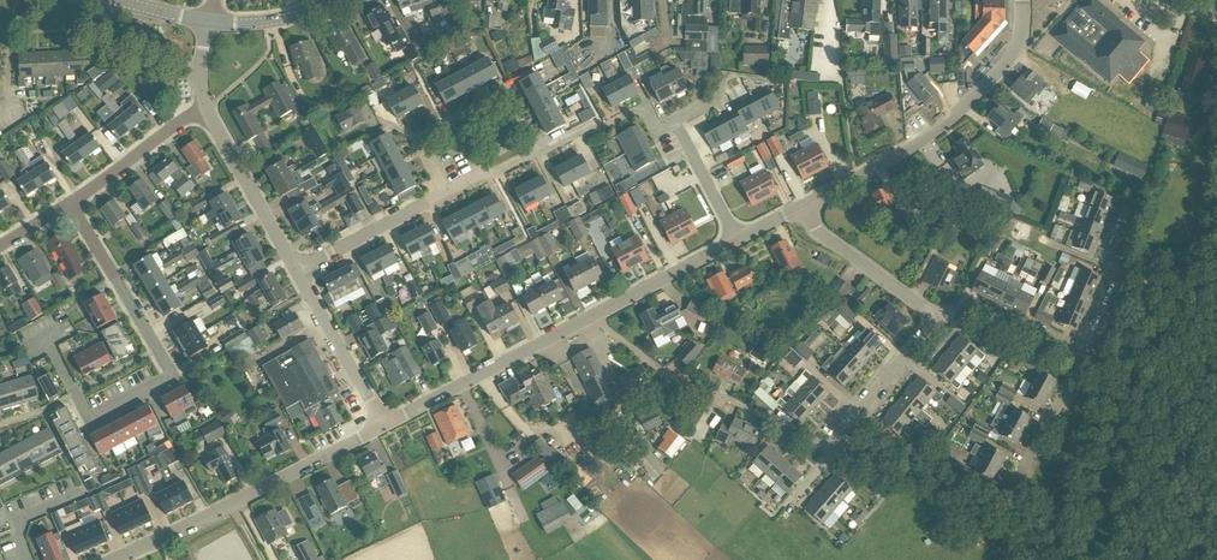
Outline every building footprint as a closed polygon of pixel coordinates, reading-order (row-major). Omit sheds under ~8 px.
[(426,8),(423,0),(398,0),(401,9),(410,7),(412,12),(426,8)] [(426,8),(429,7),(432,18),(450,12),(447,0),(441,2),(441,0),(423,0),(426,8)] [(509,0),(493,0),(492,2),(499,2),(498,10),(506,11),(507,4),(508,4),(509,0)] [(545,9),(544,18),(555,19),(554,30),(572,32),(575,13),(566,12),(568,3),(565,2),(566,0),(550,0),(549,9),(545,8),(545,9)] [(607,16),(608,6),(605,6),(605,0),(589,0),(589,17),(590,17),(590,27),(607,27),(607,16)] [(621,20),(618,22),(632,47),(657,33),(652,25),(651,25),(650,22),(652,22),(651,0),(619,0),(621,20)] [(686,25),(706,26),(707,16),(708,16),(708,0),(689,0),(689,5),(684,5),(684,16),(686,16),(686,25)] [(742,14),(752,14),(752,21),(752,31),(759,31),(760,0),(730,0),(730,14),(742,14)] [(778,39),(790,40),(791,28),(813,31),(815,13),(817,13),(818,0),(782,0),(778,39)] [(892,35),(885,36),(884,23),(879,23),(880,2),(878,2),(876,0),(872,0),(871,2),(864,2),(864,13),(862,13),(862,21),(847,21),(847,32),(861,32),(862,33),(869,33),(869,35),(880,36),(880,44),(884,44),(885,67),(898,66),(898,63),(898,58),(897,48),(897,35),(892,35)] [(917,0),(900,0),(900,11),(901,11),(901,27),(917,27),(917,0)] [(938,0),(927,0),(927,30),(938,30),(938,0)] [(948,23),(948,0),(938,0),(938,30),(938,43),(949,42),(949,34),(951,34),(950,23),(948,23)] [(975,20),(982,20),(961,44),(973,54),(999,26),(999,21),(1004,21),(1004,20),(1005,20),(1006,3),(1004,3),(1004,2),(1003,2),(1003,1),(996,0),(996,2),(975,1),(975,20)] [(1080,10),(1079,10),(1077,8),(1065,22),(1068,24),(1067,25),(1066,25),(1055,38),(1111,84),(1118,75),(1129,84),(1149,61),(1138,52),(1146,43),(1095,0),(1087,0),(1079,9),(1080,10)] [(968,18),(968,2),(956,2),(956,18),(968,18)] [(382,6),(365,16),(374,32),(380,29),(384,38),(383,38),(387,46),(392,43),(398,53),(404,49),(403,47),(410,43),(401,27),(395,30),(382,6)] [(451,18),(455,31),(463,29),(459,15),(451,18)] [(495,16),(485,15),(484,28),(494,28),(495,16)] [(706,26),(686,25),(686,40),(686,49),(674,48),(674,52),(678,52),(686,52),(694,52),(706,53),(719,53),(719,27),(706,26)] [(364,59),(346,27),(329,36),(338,52),(344,49),(353,65),(364,59)] [(492,35),(496,43),(506,39),(502,30),(492,35)] [(429,33),(412,43),(419,55),(436,45),(429,33)] [(461,41),(464,46),(472,42),(469,36),(461,41)] [(531,38),(533,53),(534,61),(546,55),(558,48),(552,38),(542,44),(539,37),(531,38)] [(464,46),(461,41),(452,45),(455,50),(464,46)] [(315,50),(312,50),(310,42),(291,48),(296,65),(303,63),(308,81),(324,76),(319,57),(317,58),(315,50)] [(410,43),(403,47),(411,62),(418,58),(410,43)] [(562,59),(570,74),(575,71),(562,47),(550,54),(555,63),(562,59)] [(577,47),(568,52),(573,59),(581,54),(577,47)] [(767,64),(767,48),(743,47),(742,64),(767,64)] [(910,47),(900,48),(900,57),(910,56),(910,47)] [(640,64),(637,58),(631,48),(624,52),(633,67),(640,64)] [(436,55),(439,60),(448,56),(445,50),(436,55)] [(65,52),(50,53),(51,86),(56,86),(56,80),(54,78),(54,76),(66,76),(65,52)] [(65,52),(66,76),(77,75),(77,85),(83,84),(83,74),(81,74),(80,52),(65,52)] [(633,67),(624,52),(617,56),(626,71),(632,68),(633,67)] [(686,60),(693,61),(693,67),(706,67),(706,53),(694,52),(686,52),(678,52),(683,62),(686,60)] [(50,53),(34,54),(36,77),(47,77),(47,79),(46,81),(46,86),(51,86),(50,53)] [(521,67),(534,61),(533,53),(517,60),(521,67)] [(25,78),(36,77),(34,54),(19,55),(20,78),(18,78),(19,88),(25,88),(25,78)] [(711,54),(711,70),(720,69),(719,54),(711,54)] [(439,60),(436,55),(428,59),(430,65),(439,60)] [(516,57),(503,63),(509,73),(521,67),(517,60),(516,57)] [(944,58),(930,59),(930,74),(945,73),(944,58)] [(487,59),(475,66),(484,84),(497,77),(487,59)] [(1209,71),(1210,71),(1211,66),(1205,64),(1205,63),(1190,59),(1187,72),(1184,71),(1178,89),(1199,95),(1200,90),(1202,82),(1207,84),(1209,75),(1208,74),(1209,71)] [(617,74),(613,67),(609,60),(605,62),(612,77),(617,74)] [(607,79),(612,77),(605,62),(600,65),(607,79)] [(904,71),(909,83),(908,84),(917,94),(925,103),(937,93),(920,74),(918,75),(913,70),(913,62),(899,63),(899,71),(904,71)] [(374,63),(367,67),(375,82),(382,78),(374,63)] [(410,63),(405,65),(409,74),(415,71),(410,63)] [(475,66),(462,73),(471,91),(484,84),(475,66)] [(660,70),(664,76),(674,96),(676,95),(677,96),(684,92),(684,91),(688,89),(678,69),(671,73),(668,68),(665,67),(660,70)] [(632,68),(626,71),(632,82),(638,79),(632,68)] [(1021,78),(1012,89),(1025,101),(1026,100),(1030,103),(1038,93),(1040,94),(1047,86),(1036,76),(1029,70),(1022,78),(1021,78)] [(575,71),(570,74),(574,82),(579,79),(575,71)] [(791,71),(790,79),(819,83),(820,74),(791,71)] [(588,72),(579,77),(586,90),(595,85),(588,72)] [(462,73),(449,79),(458,97),(471,91),(462,73)] [(521,82),(520,83),(527,96),(544,87),(544,86),(538,74),(521,82)] [(629,76),(616,83),(625,101),(638,94),(629,76)] [(674,96),(664,76),(650,84),(660,103),(665,101),(665,102),(672,98),(672,97),(674,96)] [(449,79),(436,86),(445,104),(458,97),(449,79)] [(736,79),(728,83),(731,89),(739,86),(736,79)] [(302,111),(289,87),(283,91),(278,82),(267,88),(271,95),(250,107),(248,104),(233,112),(249,141),(254,138),(258,144),(267,139),(263,133),(264,132),(253,114),(271,104),(279,118),(292,111),(294,115),(302,111)] [(625,101),(616,83),(603,90),(612,108),(625,101)] [(1076,83),(1071,91),(1085,100),(1090,91),(1076,83)] [(367,98),(372,108),(379,104),(374,94),(372,95),(368,86),(362,89),(367,98)] [(413,87),(400,94),(410,112),(423,105),(413,87)] [(544,87),(527,96),(533,108),(551,99),(556,97),(553,91),(548,93),(544,87)] [(37,97),(36,88),(27,88),(28,98),(37,97)] [(576,92),(577,95),(565,101),(568,106),(572,104),(585,97),(581,89),(576,92)] [(342,90),(328,98),(331,105),(346,97),(342,90)] [(757,94),(751,97),(753,100),(762,118),(780,108),(770,91),(758,97),(757,94)] [(400,94),(387,101),(396,119),(410,112),(400,94)] [(884,125),(879,116),(883,114),(884,115),(897,108),(890,94),(872,103),(872,102),(854,112),(858,119),(860,118),(868,133),(884,125)] [(102,99),(108,107),(114,102),(108,95),(105,97),(102,99)] [(117,112),(132,130),(145,119),(142,116),(146,113),(132,97),(121,106),(122,107),(120,110),(117,112)] [(585,110),(577,114),(583,124),(596,118),(590,108),(589,106),(585,97),(580,100),(584,109),(585,110)] [(551,99),(533,108),(540,121),(558,112),(562,110),(560,105),(555,107),(551,99)] [(739,104),(734,107),(738,114),(737,114),(747,132),(747,131),(745,127),(762,118),(753,100),(741,106),(739,104)] [(819,101),(808,102),(807,102),(809,116),(821,114),(819,101)] [(117,112),(120,110),(114,102),(108,107),(114,114),(117,112)] [(995,133),(997,134),(1004,140),(1009,135),(1020,122),(1019,121),(1023,117),(1017,112),(1013,116),(999,104),(988,117),(1000,127),(995,133)] [(356,107),(344,114),(336,118),(344,133),(364,122),(356,107)] [(1159,111),(1156,123),(1165,126),(1162,135),(1185,141),(1191,120),(1168,114),(1159,111)] [(114,114),(104,123),(118,141),(132,130),(117,112),(114,114)] [(558,112),(540,121),(547,135),(565,126),(558,112)] [(724,117),(719,120),(720,123),(729,141),(747,132),(737,114),(725,120),(724,117)] [(1054,125),(1043,120),(1039,126),(1050,132),(1054,125)] [(58,126),(64,133),(70,129),(65,121),(58,126)] [(707,127),(701,130),(712,150),(729,141),(720,123),(708,129),(707,127)] [(637,125),(617,136),(626,153),(644,144),(637,132),(640,130),(637,125)] [(70,141),(72,139),(76,137),(70,129),(64,133),(70,141)] [(323,144),(322,144),(314,129),(302,136),(311,151),(315,149),(319,158),(328,152),(323,144)] [(76,145),(85,158),(100,148),(90,135),(83,140),(79,135),(76,137),(72,139),(76,145)] [(369,145),(365,147),(368,153),(374,150),(378,157),(395,148),(388,135),(371,144),(371,145),(369,146),(369,145)] [(776,136),(767,140),(775,157),(784,152),(776,136)] [(969,168),(981,159),(966,138),(954,147),(959,154),(949,161),(958,174),(968,167),(969,168)] [(203,173),(201,170),(208,166),(203,159),(206,157),(196,142),(183,151),(192,165),(186,169),(195,179),(203,173)] [(763,142),(756,146),(764,161),(771,157),(763,142)] [(644,144),(626,153),(635,171),(653,162),(647,149),(649,148),(646,143),(644,144)] [(816,144),(803,151),(815,173),(827,167),(822,157),(816,144)] [(76,145),(63,155),(72,168),(85,158),(76,145)] [(350,172),(345,163),(343,159),(350,156),(345,147),(332,154),(339,167),(340,166),(344,175),(350,172)] [(378,157),(373,160),(375,165),(380,163),(384,170),(402,161),(395,148),(378,157)] [(733,149),(726,153),(729,159),(737,155),(733,149)] [(20,161),(26,157),(22,150),(19,152),(16,153),(20,161)] [(803,151),(791,157),(798,170),(803,179),(815,173),(803,151)] [(1148,165),(1120,152),(1114,166),(1142,178),(1148,165)] [(741,154),(725,162),(729,169),(745,161),(741,154)] [(28,166),(31,164),(26,157),(20,161),(25,168),(28,166)] [(28,166),(41,187),(55,179),(42,157),(35,161),(35,162),(31,164),(28,166)] [(314,157),(304,163),(306,166),(309,165),(310,168),(318,163),(316,160),(314,157)] [(581,157),(568,163),(577,180),(590,173),(581,157)] [(279,165),(266,172),(274,184),(297,171),(295,168),(294,166),(287,170),(285,166),(286,166),(287,165),(287,164),(287,163),(287,162),(287,161),(287,160),(286,159),(285,159),(285,158),(284,158),(283,158),(282,158),(281,158),(280,159),(279,160),(279,161),(278,162),(278,163),(279,164),(279,165)] [(7,180),(16,175),(7,159),(0,163),(0,169),(7,180)] [(177,182),(172,186),(182,198),(192,191),(194,189),(192,186),(184,176),(182,178),(177,171),(178,170),(169,159),(154,171),(163,182),(171,175),(177,182)] [(741,172),(757,167),(754,159),(738,165),(741,172)] [(402,161),(384,170),(391,183),(408,174),(402,161)] [(304,163),(295,168),(297,171),(299,175),(310,168),(309,165),(306,166),(304,163)] [(577,180),(568,163),(555,170),(564,187),(577,180)] [(458,170),(461,177),(474,171),(471,165),(458,170)] [(678,165),(672,168),(675,173),(681,170),(678,165)] [(21,172),(25,178),(18,183),(26,196),(41,187),(28,166),(25,168),(26,170),(21,172)] [(597,181),(607,177),(603,168),(594,171),(597,181)] [(297,171),(274,184),(281,198),(286,195),(298,188),(297,187),(301,185),(304,183),(300,177),(299,175),(297,171)] [(341,171),(329,179),(334,187),(338,194),(342,192),(350,187),(342,174),(341,171)] [(765,171),(753,177),(765,200),(777,193),(765,171)] [(349,183),(354,180),(350,172),(344,175),(349,183)] [(408,174),(391,183),(398,196),(398,195),(414,187),(415,187),(408,174)] [(541,177),(528,184),(537,202),(550,195),(541,177)] [(752,206),(765,200),(753,177),(741,183),(752,206)] [(304,183),(301,185),(305,192),(317,185),(313,178),(304,183)] [(1092,184),(1082,179),(1079,187),(1089,191),(1092,184)] [(130,190),(138,200),(137,201),(144,209),(156,200),(151,194),(152,193),(143,180),(130,190)] [(528,184),(515,191),(524,209),(537,202),(528,184)] [(598,190),(603,201),(616,194),(611,184),(598,190)] [(580,187),(584,195),(589,192),(585,185),(580,187)] [(359,188),(363,197),(368,195),(364,186),(359,188)] [(1013,199),(981,186),(975,201),(1008,214),(1013,199)] [(580,187),(576,189),(580,197),(584,195),(580,187)] [(873,198),(860,205),(866,216),(879,209),(880,212),(881,212),(884,218),(898,211),(894,205),(895,205),(887,189),(881,192),(878,191),(875,193),(874,196),(872,196),(873,198)] [(640,190),(632,193),(641,217),(649,214),(640,190)] [(618,197),(628,216),(637,212),(626,192),(618,197)] [(1088,206),(1108,213),(1114,200),(1094,192),(1088,206)] [(10,206),(2,193),(0,194),(0,212),(10,206)] [(209,221),(234,207),(227,194),(210,203),(214,211),(206,216),(209,221)] [(337,195),(329,200),(331,204),(329,206),(331,210),(341,204),(341,203),(339,200),(337,195)] [(365,209),(357,195),(346,201),(354,216),(365,209)] [(372,203),(368,195),(363,197),(373,216),(381,212),(376,201),(372,203)] [(494,196),(481,203),(490,220),(503,213),(494,196)] [(208,204),(205,198),(192,205),(196,211),(208,204)] [(158,205),(170,221),(179,215),(167,199),(158,205)] [(323,209),(319,211),(321,215),(331,210),(329,206),(331,204),(329,200),(320,205),(323,209)] [(115,201),(101,210),(113,227),(127,217),(115,201)] [(294,209),(289,212),(296,224),(319,211),(323,209),(320,205),(320,204),(310,210),(306,202),(294,209)] [(481,203),(468,210),(477,227),(490,220),(481,203)] [(573,220),(567,209),(566,205),(554,212),(558,220),(549,225),(552,230),(561,226),(573,220)] [(573,220),(580,216),(574,205),(567,209),(573,220)] [(1088,206),(1083,219),(1103,227),(1108,213),(1088,206)] [(241,220),(234,207),(209,221),(212,227),(221,222),(225,229),(241,220)] [(468,210),(455,216),(464,234),(477,227),(468,210)] [(684,210),(672,216),(684,239),(696,232),(684,210)] [(932,210),(928,218),(923,228),(933,233),(942,216),(932,210)] [(319,211),(296,224),(304,238),(307,236),(319,229),(320,228),(318,224),(324,220),(321,215),(319,211)] [(1058,218),(1066,221),(1069,214),(1061,211),(1058,218)] [(455,216),(442,223),(452,240),(464,234),(455,216)] [(672,216),(660,223),(672,245),(684,239),(672,216)] [(951,216),(947,225),(955,228),(959,219),(951,216)] [(171,222),(177,231),(183,227),(177,218),(171,222)] [(588,235),(579,218),(569,223),(578,241),(588,235)] [(1103,227),(1083,219),(1078,233),(1097,241),(1103,227)] [(131,228),(140,241),(147,236),(139,223),(131,228)] [(1066,228),(1061,226),(1055,224),(1049,239),(1060,243),(1066,228)] [(433,252),(430,246),(436,242),(427,225),(414,232),(423,249),(426,255),(433,252)] [(527,230),(532,241),(552,230),(549,225),(539,231),(537,232),(534,226),(527,230)] [(515,238),(503,245),(505,250),(526,239),(520,227),(511,231),(515,238)] [(227,237),(223,231),(210,238),(210,237),(206,240),(206,243),(207,245),(209,247),(214,244),(227,237)] [(410,256),(423,249),(414,232),(401,239),(410,256)] [(558,250),(549,233),(539,239),(548,256),(558,250)] [(995,254),(1003,237),(993,233),(986,249),(995,254)] [(1097,241),(1078,233),(1072,247),(1092,255),(1097,241)] [(53,252),(56,251),(69,270),(66,272),(70,279),(83,271),(79,265),(83,263),(72,245),(71,246),(63,234),(48,244),(53,252)] [(237,252),(221,261),(224,266),(234,260),(259,246),(256,241),(254,242),(249,234),(243,238),(233,243),(232,244),(237,252)] [(957,246),(960,239),(950,235),(947,242),(957,246)] [(636,237),(624,243),(636,266),(648,260),(636,237)] [(522,259),(535,253),(538,260),(546,256),(537,240),(530,243),(517,250),(522,259)] [(772,248),(781,265),(785,274),(801,266),(796,257),(792,249),(790,250),(785,241),(772,248)] [(624,272),(636,266),(624,243),(612,250),(624,272)] [(186,257),(188,261),(200,254),(194,244),(162,263),(164,265),(166,269),(186,257)] [(494,249),(497,254),(505,250),(503,245),(494,249)] [(236,263),(233,265),(236,270),(241,268),(240,266),(245,264),(248,270),(262,261),(264,260),(260,252),(262,251),(259,246),(234,260),(236,263)] [(388,246),(375,253),(384,270),(390,267),(397,263),(388,246)] [(482,267),(495,260),(493,256),(488,246),(475,253),(482,267)] [(522,259),(517,250),(517,249),(509,253),(516,264),(523,261),(522,259)] [(50,273),(36,251),(22,259),(29,269),(27,271),(34,282),(50,273)] [(135,266),(142,278),(158,269),(164,265),(162,263),(157,253),(135,266)] [(384,270),(375,253),(362,260),(371,277),(384,270)] [(431,253),(427,255),(431,263),(435,261),(431,253)] [(475,253),(467,258),(454,264),(461,278),(482,267),(475,253)] [(995,259),(1002,262),(1005,257),(998,254),(995,259)] [(427,255),(422,258),(426,266),(431,263),(427,255)] [(513,273),(504,257),(497,260),(505,277),(513,273)] [(936,257),(928,272),(935,276),(931,284),(947,293),(950,287),(951,285),(957,274),(946,268),(949,263),(936,257)] [(1012,260),(1005,257),(1002,262),(1009,265),(1012,260)] [(579,265),(589,285),(602,278),(592,258),(579,265)] [(236,263),(234,260),(210,274),(212,277),(233,265),(236,263)] [(191,279),(197,276),(201,273),(195,264),(185,270),(191,279)] [(589,285),(579,265),(565,272),(575,292),(589,285)] [(1055,269),(1048,265),(1040,280),(1048,284),(1055,269)] [(340,268),(335,271),(347,295),(362,287),(357,278),(356,279),(355,277),(350,267),(349,266),(341,270),(340,268)] [(1021,271),(1028,275),(1030,270),(1024,266),(1021,271)] [(1060,267),(1057,274),(1062,277),(1065,270),(1060,267)] [(4,291),(8,298),(22,290),(17,282),(9,268),(0,273),(0,285),(4,291)] [(710,280),(707,282),(712,291),(714,289),(719,299),(720,299),(722,302),(735,296),(733,292),(731,287),(736,285),(738,289),(756,280),(750,268),(732,278),(733,280),(728,282),(724,273),(710,280)] [(158,269),(142,278),(150,291),(166,282),(162,275),(158,269)] [(1081,269),(1075,282),(1095,291),(1101,278),(1081,269)] [(1030,270),(1028,275),(1035,278),(1037,273),(1030,270)] [(347,295),(335,271),(330,274),(331,276),(323,280),(330,293),(329,293),(334,303),(347,295)] [(982,271),(972,290),(985,297),(995,278),(982,271)] [(442,277),(446,284),(455,279),(451,272),(442,277)] [(65,285),(58,273),(51,277),(59,289),(65,285)] [(392,274),(387,276),(391,284),(396,282),(392,274)] [(1062,277),(1057,274),(1053,281),(1058,283),(1062,277)] [(260,290),(254,293),(255,294),(258,299),(279,288),(272,275),(258,282),(262,289),(260,290)] [(197,276),(191,279),(177,287),(181,294),(192,287),(201,282),(197,276)] [(397,294),(391,284),(387,276),(383,279),(387,287),(385,288),(390,298),(397,294)] [(221,293),(234,285),(230,277),(217,284),(221,293)] [(253,277),(237,286),(241,292),(257,283),(253,277)] [(509,289),(504,278),(491,284),(497,295),(509,289)] [(543,278),(535,282),(536,284),(539,290),(548,306),(562,299),(553,281),(551,282),(546,285),(543,278)] [(852,287),(840,278),(828,294),(841,303),(852,287)] [(995,278),(985,297),(998,303),(1008,284),(995,278)] [(1008,284),(998,303),(1011,310),(1021,291),(1023,285),(1010,279),(1008,284)] [(407,285),(415,299),(422,295),(414,281),(407,285)] [(150,291),(157,304),(173,294),(166,282),(150,291)] [(1070,296),(1089,304),(1095,291),(1075,282),(1070,296)] [(530,294),(523,297),(532,315),(547,307),(548,306),(539,290),(536,284),(527,288),(530,294)] [(202,290),(206,298),(216,292),(212,285),(202,290)] [(279,288),(258,299),(260,304),(261,305),(266,302),(269,301),(273,308),(286,301),(279,288)] [(677,288),(674,295),(683,299),(687,293),(677,288)] [(1021,291),(1011,310),(1024,316),(1034,297),(1021,291)] [(482,303),(476,293),(464,299),(469,310),(482,303)] [(1057,298),(1052,296),(1047,293),(1044,300),(1054,305),(1057,298)] [(84,304),(91,317),(110,307),(103,294),(84,304)] [(180,307),(173,294),(157,304),(164,316),(180,307)] [(255,294),(248,299),(250,303),(258,299),(255,294)] [(857,294),(849,302),(855,308),(863,300),(857,294)] [(226,302),(222,295),(210,303),(214,310),(226,302)] [(684,309),(700,318),(708,305),(691,296),(684,309)] [(1070,296),(1064,309),(1083,318),(1089,304),(1070,296)] [(377,302),(384,317),(391,313),(384,298),(377,302)] [(35,299),(23,306),(31,321),(43,314),(35,299)] [(258,299),(250,303),(253,308),(260,304),(258,299)] [(1044,300),(1034,318),(1049,326),(1053,318),(1051,317),(1043,313),(1048,302),(1044,300)] [(505,329),(495,311),(490,301),(477,308),(482,318),(491,336),(505,329)] [(836,311),(831,316),(835,320),(840,314),(849,323),(858,313),(847,302),(838,312),(836,311)] [(375,303),(365,308),(373,323),(382,318),(375,303)] [(442,303),(432,308),(441,325),(451,319),(442,303)] [(495,311),(505,329),(519,322),(509,304),(495,311)] [(675,304),(656,314),(663,327),(673,332),(679,329),(675,320),(682,317),(675,304)] [(899,313),(889,304),(876,319),(895,336),(907,323),(898,314),(899,313)] [(116,319),(110,307),(91,317),(98,330),(99,329),(102,333),(110,328),(107,323),(116,319)] [(57,309),(52,311),(56,318),(61,316),(57,309)] [(1083,318),(1064,309),(1058,323),(1077,331),(1083,318)] [(654,310),(640,316),(645,325),(643,326),(642,328),(645,332),(647,333),(648,332),(649,334),(651,333),(654,339),(664,334),(665,337),(667,336),(674,332),(673,332),(663,327),(656,314),(654,310)] [(715,311),(709,321),(717,325),(722,316),(715,311)] [(430,313),(422,317),(429,330),(437,326),(430,313)] [(302,328),(295,314),(274,325),(282,339),(302,328)] [(357,314),(347,319),(354,333),(364,328),(357,314)] [(748,322),(749,321),(739,314),(735,321),(745,328),(746,326),(750,329),(752,325),(748,322)] [(846,330),(835,320),(831,316),(826,322),(834,329),(833,330),(840,337),(846,330)] [(199,318),(193,322),(192,321),(173,332),(178,340),(181,346),(207,331),(199,318)] [(372,332),(358,339),(362,347),(365,346),(372,358),(388,349),(383,340),(381,341),(379,336),(390,330),(384,318),(369,326),(372,332)] [(101,333),(106,341),(111,349),(106,352),(111,362),(116,359),(116,360),(120,357),(121,360),(130,355),(127,349),(133,345),(128,337),(126,338),(119,324),(118,324),(116,320),(116,319),(107,323),(110,328),(102,333),(101,333)] [(477,344),(466,324),(451,332),(462,352),(477,344)] [(207,331),(181,346),(184,351),(189,359),(208,347),(204,341),(210,337),(218,332),(214,326),(207,331)] [(258,327),(248,333),(255,345),(265,340),(258,327)] [(248,338),(243,329),(222,342),(227,351),(248,338)] [(857,340),(873,354),(882,343),(867,329),(861,335),(857,340)] [(820,334),(816,330),(810,336),(815,340),(820,334)] [(83,341),(79,334),(74,337),(78,343),(83,341)] [(601,334),(594,337),(601,353),(608,351),(601,334)] [(961,335),(952,347),(969,361),(974,355),(981,360),(985,356),(961,335)] [(423,342),(425,347),(423,348),(432,366),(434,365),(436,365),(439,364),(439,362),(445,358),(440,348),(442,347),(438,340),(436,341),(434,336),(423,342)] [(815,340),(810,336),(805,342),(809,345),(815,340)] [(328,398),(339,392),(309,340),(262,367),(285,408),(299,400),(305,411),(328,398)] [(847,350),(863,364),(873,354),(857,340),(847,350)] [(106,341),(102,343),(101,343),(88,350),(98,369),(111,362),(106,352),(111,349),(106,341)] [(691,341),(676,357),(687,367),(702,351),(691,341)] [(773,350),(759,341),(752,353),(766,362),(773,350)] [(806,361),(814,353),(801,341),(793,349),(806,361)] [(992,343),(988,350),(1002,359),(1006,353),(992,343)] [(390,356),(383,360),(385,365),(391,375),(389,376),(394,386),(396,385),(396,386),(411,378),(414,376),(415,378),(420,375),(420,374),(421,373),(417,364),(407,346),(393,354),(396,359),(393,361),(390,356)] [(952,347),(942,358),(960,373),(965,366),(972,372),(976,367),(969,361),(952,347)] [(617,402),(613,392),(591,348),(572,358),(599,411),(617,402)] [(84,376),(98,369),(88,350),(74,357),(84,376)] [(838,361),(853,375),(863,364),(847,350),(838,361)] [(785,358),(796,368),(803,360),(792,351),(785,358)] [(712,373),(739,386),(747,369),(721,355),(712,373)] [(1024,355),(1019,362),(1020,363),(1020,362),(1034,370),(1034,371),(1038,363),(1038,362),(1038,363),(1024,355)] [(29,356),(17,360),(12,361),(14,368),(31,363),(29,356)] [(822,367),(828,372),(843,386),(853,375),(838,361),(832,356),(822,367)] [(960,373),(942,358),(933,370),(957,390),(961,385),(954,379),(960,373)] [(641,367),(619,378),(626,393),(630,400),(652,389),(648,382),(641,367)] [(538,369),(522,378),(502,388),(512,406),(530,396),(536,409),(542,406),(545,406),(550,404),(551,401),(556,398),(545,376),(543,377),(538,369)] [(802,387),(819,402),(829,391),(806,370),(801,375),(808,381),(802,387)] [(1038,372),(1032,384),(1050,394),(1057,382),(1038,371),(1038,372)] [(977,380),(983,385),(989,378),(983,373),(977,380)] [(32,374),(18,378),(25,401),(39,397),(37,390),(34,381),(32,374)] [(34,381),(37,390),(42,389),(49,403),(61,397),(57,389),(58,389),(50,374),(38,380),(34,381)] [(919,377),(909,389),(927,403),(932,396),(939,402),(943,397),(919,377)] [(11,406),(25,401),(18,378),(4,383),(11,406)] [(11,406),(4,383),(0,384),(0,409),(11,406)] [(967,391),(972,395),(977,389),(972,384),(967,391)] [(998,392),(1013,400),(1017,392),(1003,385),(1003,384),(1002,384),(998,392)] [(1050,394),(1032,384),(1025,397),(1024,397),(1043,408),(1044,407),(1043,407),(1050,394)] [(173,393),(183,412),(185,416),(197,410),(185,386),(173,393)] [(819,402),(802,387),(797,393),(790,387),(786,392),(792,398),(809,413),(819,402)] [(927,403),(909,389),(900,400),(929,424),(933,419),(921,410),(927,403)] [(1013,409),(1013,410),(1009,408),(1013,400),(998,392),(994,399),(995,400),(995,399),(1003,404),(996,416),(1025,432),(1032,419),(1013,409)] [(183,412),(173,393),(161,399),(171,418),(183,412)] [(750,400),(763,411),(768,406),(755,394),(750,400)] [(965,407),(952,396),(947,402),(960,413),(965,407)] [(209,403),(206,398),(199,401),(202,407),(209,403)] [(328,398),(305,411),(309,418),(316,414),(325,431),(330,428),(344,420),(334,404),(333,402),(331,403),(328,398)] [(809,413),(792,398),(787,404),(780,398),(776,403),(799,424),(809,413)] [(900,400),(891,411),(908,425),(914,419),(925,428),(929,424),(900,400)] [(457,405),(435,415),(448,444),(469,434),(457,405)] [(148,406),(136,412),(146,431),(158,425),(148,406)] [(59,419),(53,422),(78,470),(85,467),(88,473),(99,467),(94,459),(100,456),(90,437),(84,440),(67,407),(56,413),(59,419)] [(638,420),(645,433),(662,424),(656,411),(648,415),(644,407),(635,411),(640,419),(638,420)] [(263,430),(267,437),(258,442),(265,456),(274,451),(276,455),(278,454),(280,455),(284,453),(284,450),(290,447),(281,429),(280,429),(277,423),(282,421),(278,413),(274,416),(271,410),(264,413),(267,419),(263,422),(266,428),(263,430)] [(908,425),(891,411),(881,422),(906,442),(910,437),(903,432),(908,425)] [(136,412),(125,418),(135,437),(146,431),(136,412)] [(693,424),(700,429),(708,419),(701,413),(693,424)] [(993,431),(999,435),(1018,445),(1018,444),(1025,432),(996,416),(991,426),(994,428),(993,431)] [(125,418),(113,424),(123,443),(135,437),(125,418)] [(723,425),(715,440),(727,445),(730,437),(751,447),(756,436),(757,436),(758,434),(757,433),(760,429),(749,424),(748,425),(735,419),(731,428),(723,425)] [(225,434),(218,421),(201,431),(208,443),(225,434)] [(977,422),(973,429),(987,437),(991,430),(991,429),(991,430),(977,422)] [(113,424),(102,431),(112,449),(123,444),(123,443),(113,424)] [(41,435),(36,438),(48,460),(61,453),(59,450),(60,450),(49,428),(46,430),(41,431),(40,433),(41,435)] [(181,433),(178,428),(171,432),(174,437),(181,433)] [(983,445),(987,437),(973,429),(968,437),(969,437),(983,444),(983,445)] [(668,438),(660,447),(672,457),(685,442),(675,434),(670,430),(665,436),(668,438)] [(102,431),(90,437),(100,456),(112,449),(102,431)] [(437,433),(428,437),(433,450),(443,446),(437,433)] [(48,460),(36,438),(35,435),(33,437),(28,438),(27,440),(27,442),(23,445),(35,467),(48,460)] [(561,474),(568,467),(540,439),(533,445),(561,474)] [(166,442),(155,448),(156,450),(158,454),(169,449),(172,447),(173,447),(169,441),(166,442)] [(447,446),(452,456),(461,452),(456,441),(447,446)] [(502,456),(516,450),(512,442),(498,449),(502,456)] [(35,467),(23,445),(22,443),(19,444),(15,445),(14,447),(14,449),(10,452),(22,474),(35,467)] [(928,452),(912,444),(908,451),(924,459),(928,452)] [(974,444),(970,453),(974,455),(999,469),(1006,456),(1006,457),(1006,456),(987,446),(985,450),(979,447),(974,444)] [(758,480),(764,473),(779,456),(768,446),(753,463),(754,464),(748,470),(758,480)] [(161,453),(154,457),(157,464),(160,470),(167,467),(179,461),(172,447),(161,453)] [(239,476),(229,459),(223,447),(210,454),(210,455),(204,459),(211,472),(217,469),(225,483),(239,476)] [(10,452),(8,450),(6,451),(1,452),(0,454),(1,457),(0,457),(0,466),(8,481),(22,474),(10,452)] [(156,450),(149,453),(152,458),(158,454),(156,450)] [(634,464),(641,458),(636,452),(629,459),(634,464)] [(375,454),(360,462),(367,475),(370,480),(377,477),(387,472),(384,466),(381,467),(375,454)] [(992,482),(999,469),(974,455),(969,464),(975,468),(973,472),(992,482)] [(776,483),(791,466),(779,456),(764,473),(776,483)] [(144,470),(157,464),(154,457),(152,458),(134,467),(136,471),(138,475),(141,482),(147,495),(154,492),(144,470)] [(535,458),(509,476),(521,492),(546,474),(535,458)] [(955,461),(951,469),(952,469),(966,476),(966,477),(970,469),(956,461),(955,461)] [(0,466),(0,486),(8,481),(0,466)] [(791,466),(776,483),(787,493),(802,476),(791,466)] [(408,493),(397,470),(388,474),(399,497),(408,493)] [(111,475),(113,480),(120,477),(118,472),(111,475)] [(113,480),(111,475),(101,480),(103,485),(113,480)] [(131,478),(117,485),(120,492),(135,485),(141,482),(138,475),(131,478)] [(743,475),(739,479),(745,484),(748,479),(743,475)] [(825,486),(842,501),(852,490),(835,475),(825,486)] [(94,477),(86,479),(88,488),(96,486),(94,477)] [(167,482),(170,489),(180,509),(186,506),(185,505),(193,501),(183,482),(176,485),(173,478),(167,482)] [(359,498),(350,481),(347,483),(347,484),(338,489),(333,479),(316,487),(323,499),(321,500),(326,509),(327,508),(331,515),(347,507),(346,504),(359,498)] [(498,483),(479,491),(487,510),(506,501),(498,483)] [(95,495),(98,502),(120,492),(117,485),(95,495)] [(815,497),(832,512),(838,518),(848,506),(842,501),(825,486),(815,497)] [(180,509),(170,489),(156,495),(166,515),(174,511),(180,509)] [(762,499),(766,494),(761,490),(757,494),(762,499)] [(565,498),(572,511),(581,506),(574,493),(565,498)] [(770,499),(766,494),(762,499),(767,503),(770,499)] [(84,500),(73,504),(76,512),(91,505),(94,512),(101,509),(98,502),(95,495),(92,496),(84,500)] [(822,524),(832,512),(815,497),(805,509),(822,524)] [(127,506),(137,529),(139,528),(143,526),(152,522),(142,499),(127,506)] [(573,521),(565,506),(562,501),(535,515),(546,535),(573,521)] [(11,530),(0,504),(0,535),(11,530)] [(76,512),(73,504),(51,514),(54,521),(61,518),(76,512)] [(137,529),(127,506),(112,513),(122,536),(131,532),(136,530),(135,529),(137,529)] [(303,511),(308,522),(316,518),(310,508),(310,507),(303,511)] [(287,535),(283,527),(291,523),(285,510),(276,515),(274,510),(256,519),(269,544),(287,535)] [(863,520),(867,515),(863,511),(859,516),(863,520)] [(855,521),(859,524),(863,520),(859,516),(855,521)] [(83,526),(92,549),(94,548),(94,549),(99,547),(99,546),(107,542),(98,520),(83,526)] [(92,549),(83,526),(67,533),(77,555),(86,552),(91,550),(92,549)] [(52,533),(36,540),(42,554),(57,547),(56,544),(62,542),(59,533),(53,536),(52,533)] [(843,543),(848,537),(844,533),(839,539),(843,543)] [(308,541),(295,548),(301,559),(318,559),(308,541)] [(42,554),(45,559),(63,559),(60,553),(66,551),(62,542),(56,544),(57,547),(42,554)]
